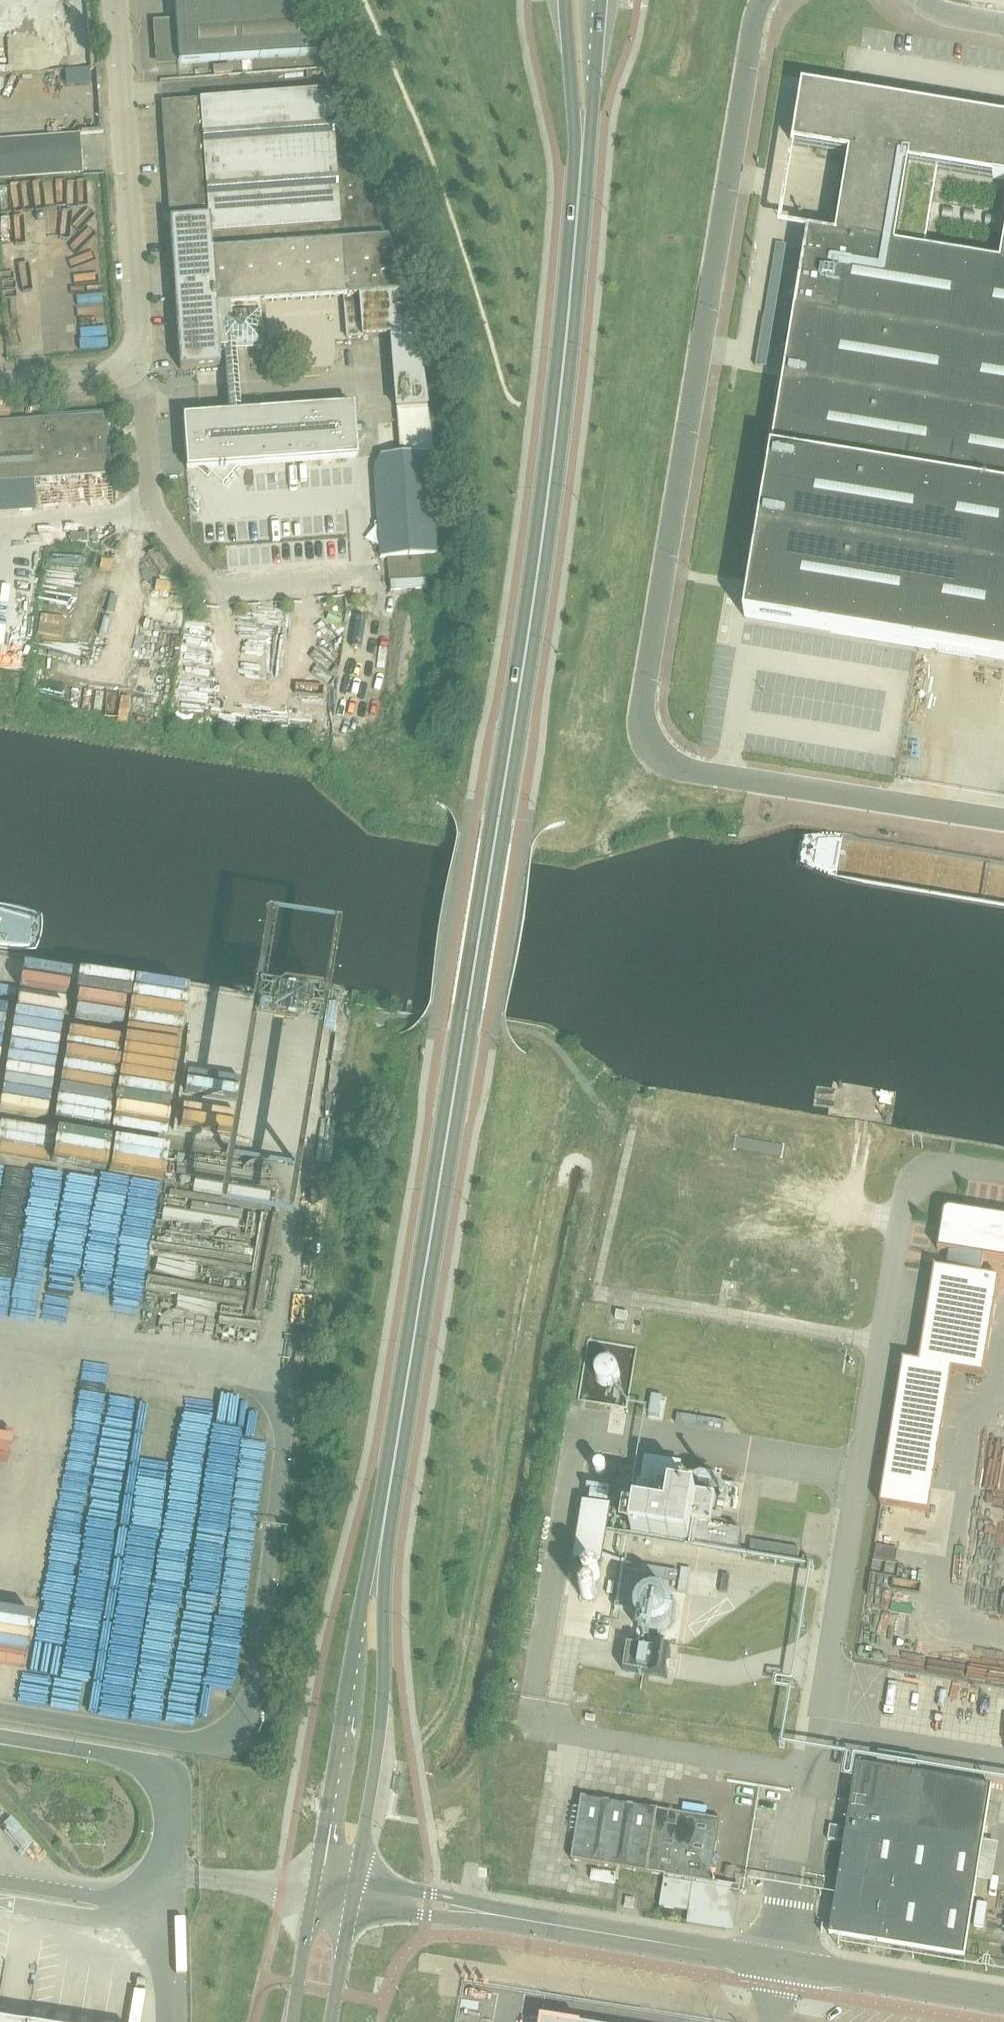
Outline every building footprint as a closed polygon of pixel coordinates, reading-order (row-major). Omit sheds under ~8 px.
[(292,0),(173,0),(174,22),(154,23),(157,62),(178,61),(178,64),(316,54),(292,0)] [(838,203),(843,204),(837,237),(809,232),(745,618),(1003,661),(1003,241),(1001,256),(926,244),(938,169),(1003,180),(1003,119),(804,86),(794,145),(851,154),(845,188),(840,188),(838,203)] [(161,102),(180,369),(219,366),(218,350),(261,347),(258,303),(344,297),(347,337),(390,334),(396,408),(427,405),(415,318),(330,90),(161,102)] [(82,175),(79,134),(0,140),(0,180),(82,175)] [(186,468),(196,467),(207,477),(210,473),(222,483),(238,465),(356,456),(352,405),(258,412),(247,403),(228,404),(229,414),(183,417),(186,468)] [(32,510),(112,505),(113,505),(113,504),(111,474),(108,441),(108,430),(107,426),(109,426),(108,413),(68,415),(68,416),(24,419),(0,421),(0,512),(32,510)] [(436,553),(429,451),(380,455),(374,470),(380,557),(388,557),(428,554),(436,553)] [(428,554),(388,557),(390,579),(429,576),(428,554)] [(1003,1262),(1003,1220),(952,1211),(950,1211),(949,1211),(948,1211),(946,1212),(945,1213),(945,1214),(944,1215),(944,1216),(938,1251),(954,1253),(951,1272),(935,1269),(918,1366),(983,1377),(1000,1280),(981,1277),(984,1258),(1003,1262)] [(649,1415),(660,1417),(663,1396),(652,1395),(649,1415)] [(743,1532),(712,1527),(716,1498),(678,1492),(640,1486),(632,1534),(740,1552),(741,1544),(743,1532)] [(798,1561),(800,1549),(752,1541),(750,1553),(798,1561)] [(672,1651),(628,1644),(623,1670),(667,1678),(672,1651)] [(830,1825),(828,1839),(837,1840),(837,1839),(845,1841),(830,1934),(870,1940),(870,1938),(878,1940),(878,1942),(964,1956),(992,1787),(857,1765),(847,1829),(839,1827),(839,1826),(830,1825)] [(714,1881),(710,1880),(720,1821),(721,1821),(722,1819),(652,1808),(652,1809),(634,1806),(634,1805),(628,1804),(628,1805),(610,1802),(611,1801),(605,1800),(604,1801),(587,1799),(587,1797),(582,1796),(572,1860),(665,1875),(660,1906),(697,1912),(696,1917),(728,1923),(731,1902),(721,1900),(723,1885),(718,1884),(718,1881),(716,1881),(716,1883),(713,1882),(714,1881)]
